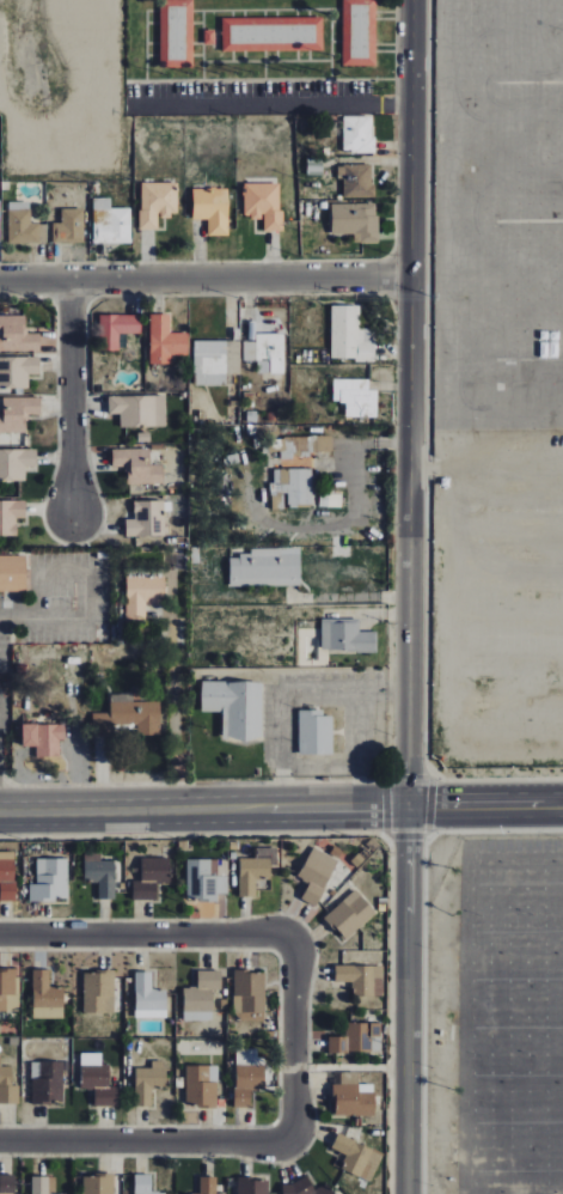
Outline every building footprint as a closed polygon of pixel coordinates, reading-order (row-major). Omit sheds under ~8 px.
[(194,67),(193,0),(160,0),(161,68),(194,67)] [(377,0),(343,0),(342,65),(376,66),(377,0)] [(323,16),(222,18),(223,51),(323,50),(323,16)] [(374,117),(343,116),(343,152),(373,153),(374,117)] [(372,164),(338,165),(338,179),(343,179),(344,198),(373,198),(372,164)] [(140,230),(159,230),(159,216),(177,216),(178,183),(141,182),(140,230)] [(281,183),(243,184),(244,218),(263,217),(264,232),(281,231),(281,183)] [(192,219),(208,220),(208,236),(227,236),(228,188),(193,188),(192,219)] [(111,198),(93,198),(92,243),(130,244),(131,208),(111,208),(111,198)] [(30,202),(7,203),(9,244),(46,242),(46,223),(30,224),(30,202)] [(331,204),(331,234),(354,233),(354,243),(379,242),(378,203),(331,204)] [(84,243),(83,208),(61,208),(61,223),(52,223),(52,243),(84,243)] [(331,360),(374,360),(374,329),(359,329),(359,306),(331,306),(331,360)] [(119,350),(119,333),(140,334),(140,315),(99,314),(99,350),(119,350)] [(188,332),(171,333),(170,314),(150,314),(150,364),(171,364),(171,355),(188,355),(188,332)] [(0,316),(0,351),(41,351),(41,334),(26,334),(26,316),(0,316)] [(284,373),(284,334),(256,334),(256,341),(243,341),(243,364),(260,364),(259,372),(284,373)] [(226,340),(193,341),(194,385),(226,385),(226,340)] [(29,388),(28,375),(39,375),(39,357),(0,357),(0,388),(29,388)] [(377,391),(369,391),(369,381),(334,380),(333,402),(346,403),(346,417),(377,418),(377,391)] [(108,396),(108,414),(120,414),(120,427),(166,426),(165,395),(108,396)] [(2,398),(2,414),(0,414),(0,433),(27,432),(27,417),(40,417),(40,398),(2,398)] [(332,452),(332,436),(281,437),(281,464),(312,464),(312,452),(332,452)] [(112,449),(112,467),(127,466),(127,485),(164,484),(163,465),(150,465),(149,448),(112,449)] [(0,449),(0,481),(25,481),(25,468),(36,468),(36,449),(0,449)] [(312,469),(272,470),(273,510),(286,510),(286,506),(313,506),(312,469)] [(342,508),(342,494),(320,493),(320,507),(342,508)] [(17,518),(26,518),(26,500),(0,501),(0,536),(17,536),(17,518)] [(134,502),(134,519),(125,519),(126,536),(165,535),(164,501),(134,502)] [(230,556),(230,587),(301,586),(301,548),(250,549),(250,556),(230,556)] [(23,590),(23,554),(0,554),(0,590),(23,590)] [(125,620),(146,620),(146,604),(164,604),(165,578),(126,577),(125,620)] [(377,631),(359,632),(359,619),(321,619),(322,652),(377,651),(377,631)] [(263,740),(263,682),(201,682),(201,712),(222,712),(222,740),(263,740)] [(160,736),(160,702),(132,702),(132,694),(110,694),(110,713),(92,713),(92,735),(123,735),(123,725),(137,725),(137,736),(160,736)] [(332,755),(332,716),(323,716),(323,710),(298,710),(299,755),(332,755)] [(65,724),(21,725),(21,747),(36,747),(36,758),(59,758),(59,740),(65,739),(65,724)] [(316,907),(339,860),(313,847),(298,878),(309,883),(301,900),(316,907)] [(239,897),(256,897),(256,879),(270,879),(270,851),(257,851),(257,858),(240,858),(239,897)] [(14,901),(15,852),(0,852),(0,901),(14,901)] [(84,882),(98,882),(99,900),(115,899),(114,861),(100,861),(100,852),(83,853),(84,882)] [(141,858),(141,881),(132,881),(132,900),(157,901),(157,883),(169,883),(169,858),(141,858)] [(67,859),(36,859),(36,884),(29,884),(29,901),(67,901),(67,859)] [(226,859),(186,860),(187,900),(218,900),(218,894),(227,894),(226,859)] [(376,915),(357,890),(324,916),(344,941),(376,915)] [(335,982),(352,982),(352,997),(382,997),(381,965),(334,966),(335,982)] [(34,1018),(64,1018),(64,987),(50,988),(50,970),(33,970),(34,1018)] [(18,1011),(18,971),(0,971),(0,1011),(18,1011)] [(221,971),(197,971),(198,987),(183,987),(184,1021),(212,1020),(212,990),(222,990),(221,971)] [(234,971),(233,1022),(264,1023),(265,971),(234,971)] [(114,1013),(114,972),(84,972),(84,1013),(114,1013)] [(152,972),(135,972),(135,1018),(166,1018),(166,990),(152,989),(152,972)] [(329,1037),(328,1052),(380,1053),(380,1024),(346,1023),(346,1038),(329,1037)] [(235,1108),(250,1108),(250,1091),(264,1090),(263,1049),(234,1049),(235,1108)] [(117,1106),(118,1087),(109,1087),(110,1065),(101,1065),(102,1053),(81,1053),(81,1090),(94,1090),(94,1106),(117,1106)] [(19,1105),(19,1086),(11,1086),(12,1067),(0,1067),(0,1057),(0,1104),(19,1105)] [(135,1068),(135,1107),(152,1106),(152,1088),(165,1087),(165,1061),(152,1061),(152,1068),(135,1068)] [(32,1062),(31,1104),(64,1104),(65,1062),(32,1062)] [(217,1107),(218,1066),(186,1066),(186,1107),(217,1107)] [(333,1116),(374,1116),(374,1085),(358,1085),(358,1073),(341,1073),(341,1084),(334,1084),(333,1116)] [(341,1169),(365,1180),(377,1151),(337,1134),(331,1149),(346,1155),(341,1169)] [(14,1175),(0,1176),(0,1193),(14,1193),(14,1175)] [(115,1175),(83,1176),(83,1193),(115,1193),(115,1175)] [(165,1192),(151,1192),(151,1175),(136,1175),(135,1193),(165,1193),(165,1192)] [(281,1193),(333,1193),(327,1184),(315,1190),(307,1175),(279,1190),(281,1193)] [(32,1177),(32,1193),(56,1193),(56,1176),(32,1177)] [(200,1177),(200,1193),(217,1193),(217,1177),(200,1177)] [(269,1179),(238,1179),(238,1193),(269,1193),(269,1179)]
